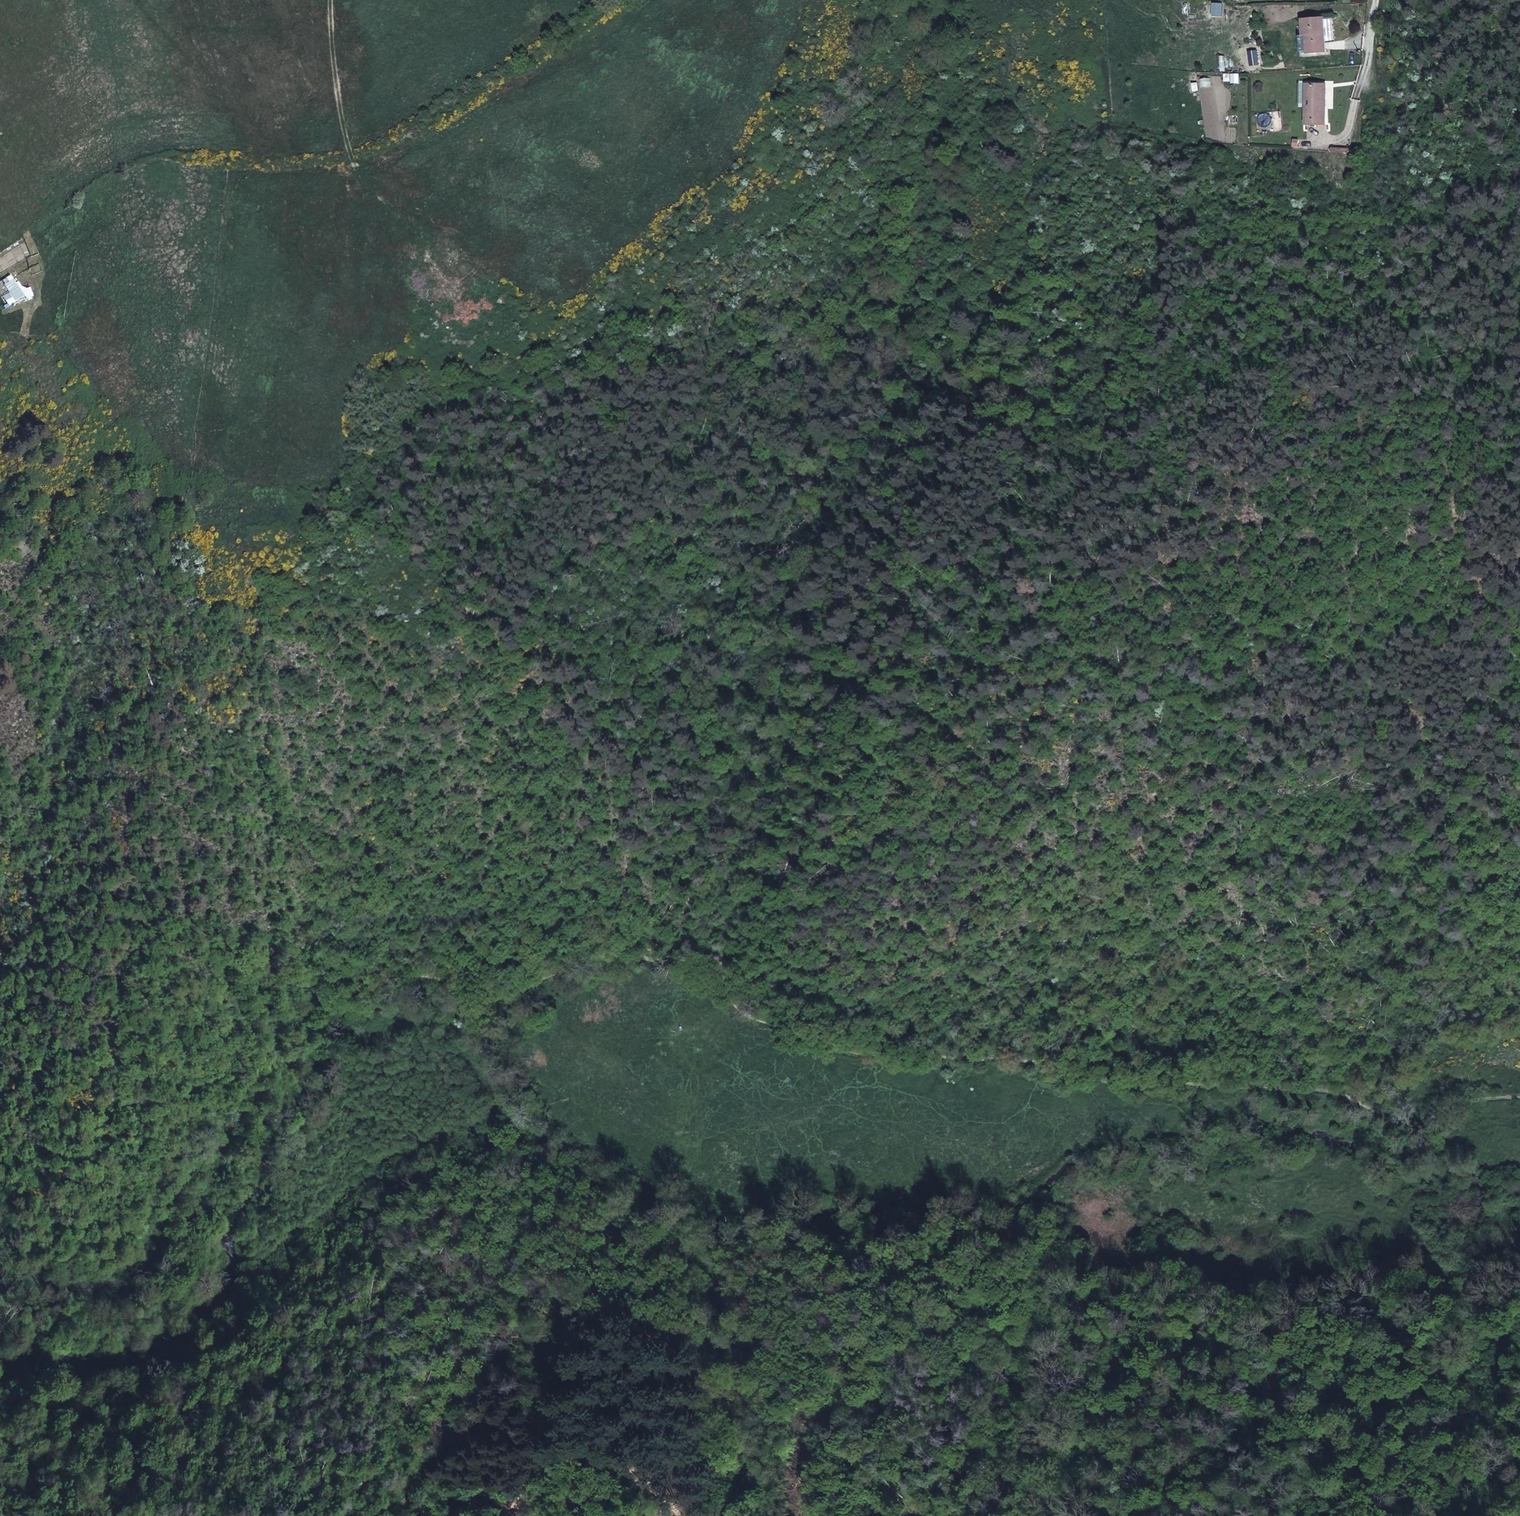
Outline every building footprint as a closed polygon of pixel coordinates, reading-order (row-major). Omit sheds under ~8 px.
[(1321,14),(1298,16),(1300,31),(1304,31),(1306,49),(1324,48),(1322,31),(1321,14)] [(1310,102),(1304,103),(1305,120),(1324,120),(1323,80),(1306,80),(1307,92),(1310,93),(1310,102)]
